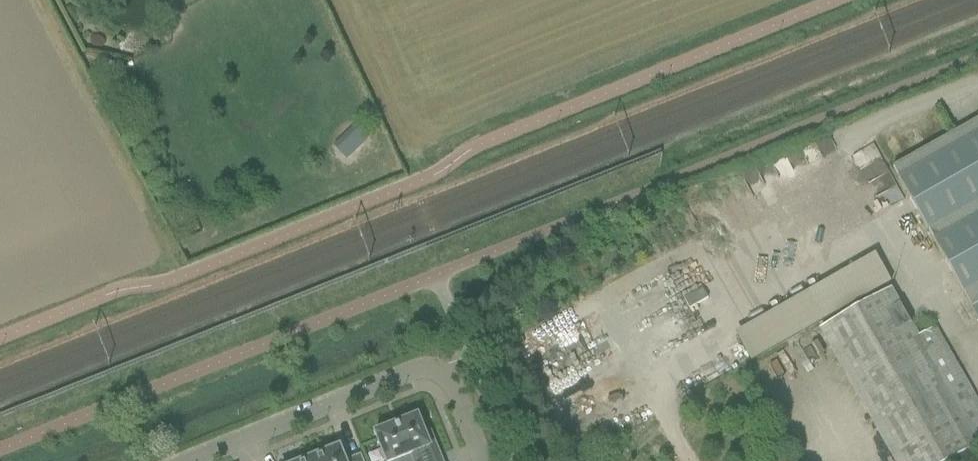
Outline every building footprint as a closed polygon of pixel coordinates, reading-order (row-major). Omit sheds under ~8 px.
[(893,167),(899,178),(897,178),(927,231),(928,230),(934,240),(933,241),(962,294),(963,293),(972,308),(977,319),(977,119),(893,167)] [(357,125),(336,143),(347,157),(369,139),(357,125)] [(977,446),(977,445),(890,289),(820,329),(895,460),(952,460),(977,446)] [(385,460),(397,460),(410,456),(413,460),(441,460),(430,433),(425,435),(417,416),(374,433),(381,451),(379,452),(382,460),(385,460)] [(309,459),(310,460),(345,460),(339,447),(309,459)]
